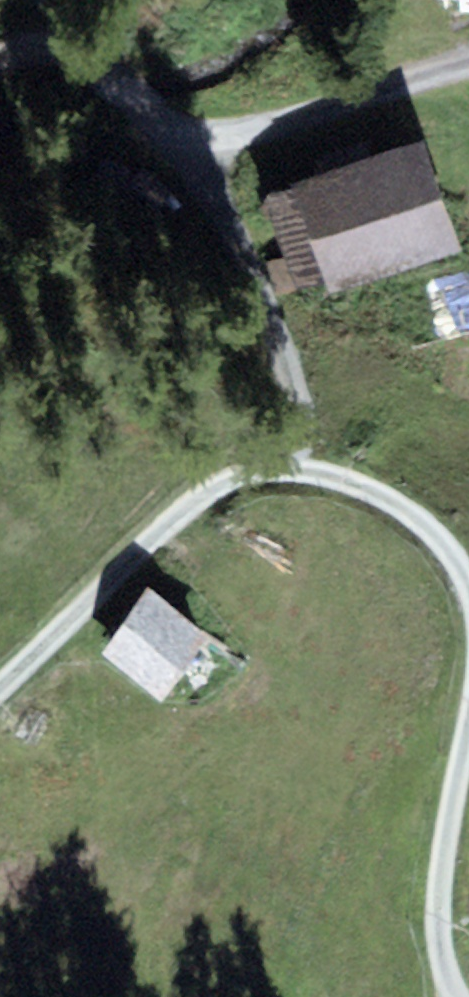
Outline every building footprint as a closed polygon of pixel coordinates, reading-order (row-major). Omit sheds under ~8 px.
[(290,183),(327,294),(461,249),(424,138),(290,183)] [(210,638),(151,590),(101,651),(160,700),(210,638)]
